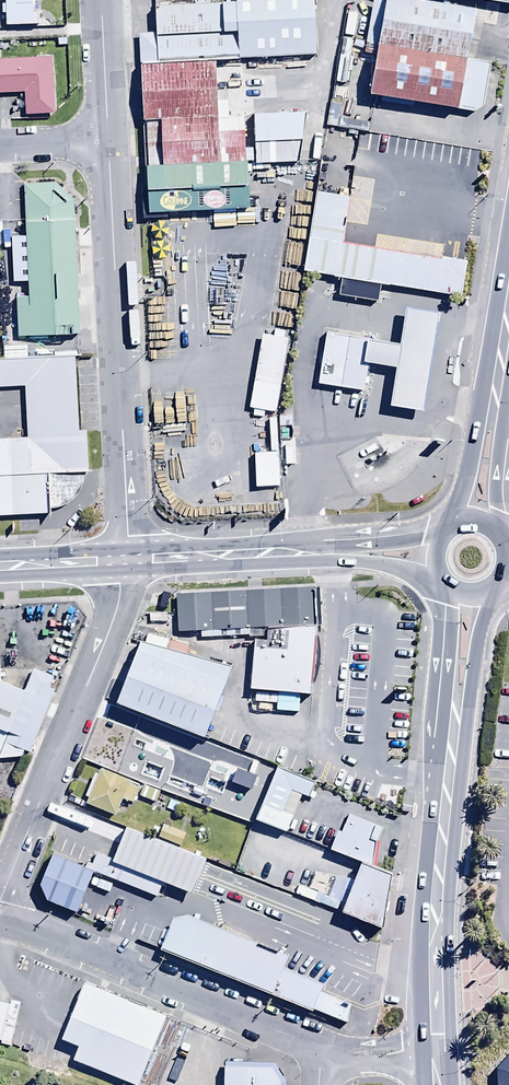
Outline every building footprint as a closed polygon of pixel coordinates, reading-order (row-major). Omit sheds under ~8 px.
[(6,6),(3,7),(3,17),(6,17),(6,30),(39,29),(38,7),(34,7),(33,0),(5,0),(6,6)] [(159,55),(322,45),(319,0),(169,0),(156,1),(159,55)] [(429,0),(387,0),(380,44),(463,57),(471,7),(429,0)] [(490,61),(463,57),(380,44),(375,43),(368,92),(482,110),(490,61)] [(211,54),(139,59),(143,118),(156,117),(214,113),(211,54)] [(52,60),(0,63),(0,97),(23,96),(24,118),(55,116),(52,60)] [(307,110),(254,113),(257,164),(310,161),(307,110)] [(215,117),(214,113),(156,117),(159,161),(217,157),(248,156),(253,155),(250,115),(215,117)] [(248,156),(217,157),(159,161),(145,162),(148,208),(251,202),(248,156)] [(15,296),(16,336),(77,333),(73,199),(54,182),(21,185),(25,296),(15,296)] [(353,199),(324,194),(309,270),(461,299),(467,265),(345,242),(353,199)] [(440,314),(409,308),(402,347),(328,335),(320,383),(362,390),(367,359),(393,364),(387,400),(425,407),(440,314)] [(294,341),(267,336),(253,407),(281,413),(294,341)] [(57,509),(71,504),(83,494),(88,475),(84,358),(0,361),(0,386),(33,385),(35,437),(0,438),(0,513),(57,509)] [(277,457),(253,459),(255,490),(279,489),(277,457)] [(182,594),(184,633),(317,626),(315,587),(182,594)] [(167,613),(170,597),(161,595),(158,611),(167,613)] [(0,614),(0,756),(32,756),(65,683),(37,669),(28,692),(3,680),(2,614),(0,614)] [(252,691),(311,693),(313,634),(272,633),(271,644),(253,643),(252,691)] [(232,668),(141,641),(115,702),(204,737),(232,668)] [(316,785),(278,770),(255,827),(285,839),(301,800),(309,803),(316,785)] [(134,808),(141,789),(99,773),(97,779),(94,778),(84,802),(88,804),(86,809),(115,821),(122,804),(134,808)] [(144,789),(139,799),(154,806),(159,796),(144,789)] [(348,812),(334,847),(370,862),(376,823),(348,812)] [(206,859),(125,826),(111,859),(192,892),(206,859)] [(93,869),(56,854),(38,896),(76,911),(93,869)] [(391,874),(362,863),(343,911),(382,926),(391,874)] [(288,956),(178,911),(163,949),(315,1011),(325,986),(283,969),(288,956)] [(90,983),(66,1042),(84,1050),(79,1061),(138,1084),(139,1084),(168,1015),(90,983)] [(16,1042),(24,1006),(0,1000),(0,1039),(16,1042)] [(494,1066),(495,1084),(508,1084),(508,1050),(494,1066)] [(285,1066),(225,1064),(224,1084),(285,1084),(285,1066)]
